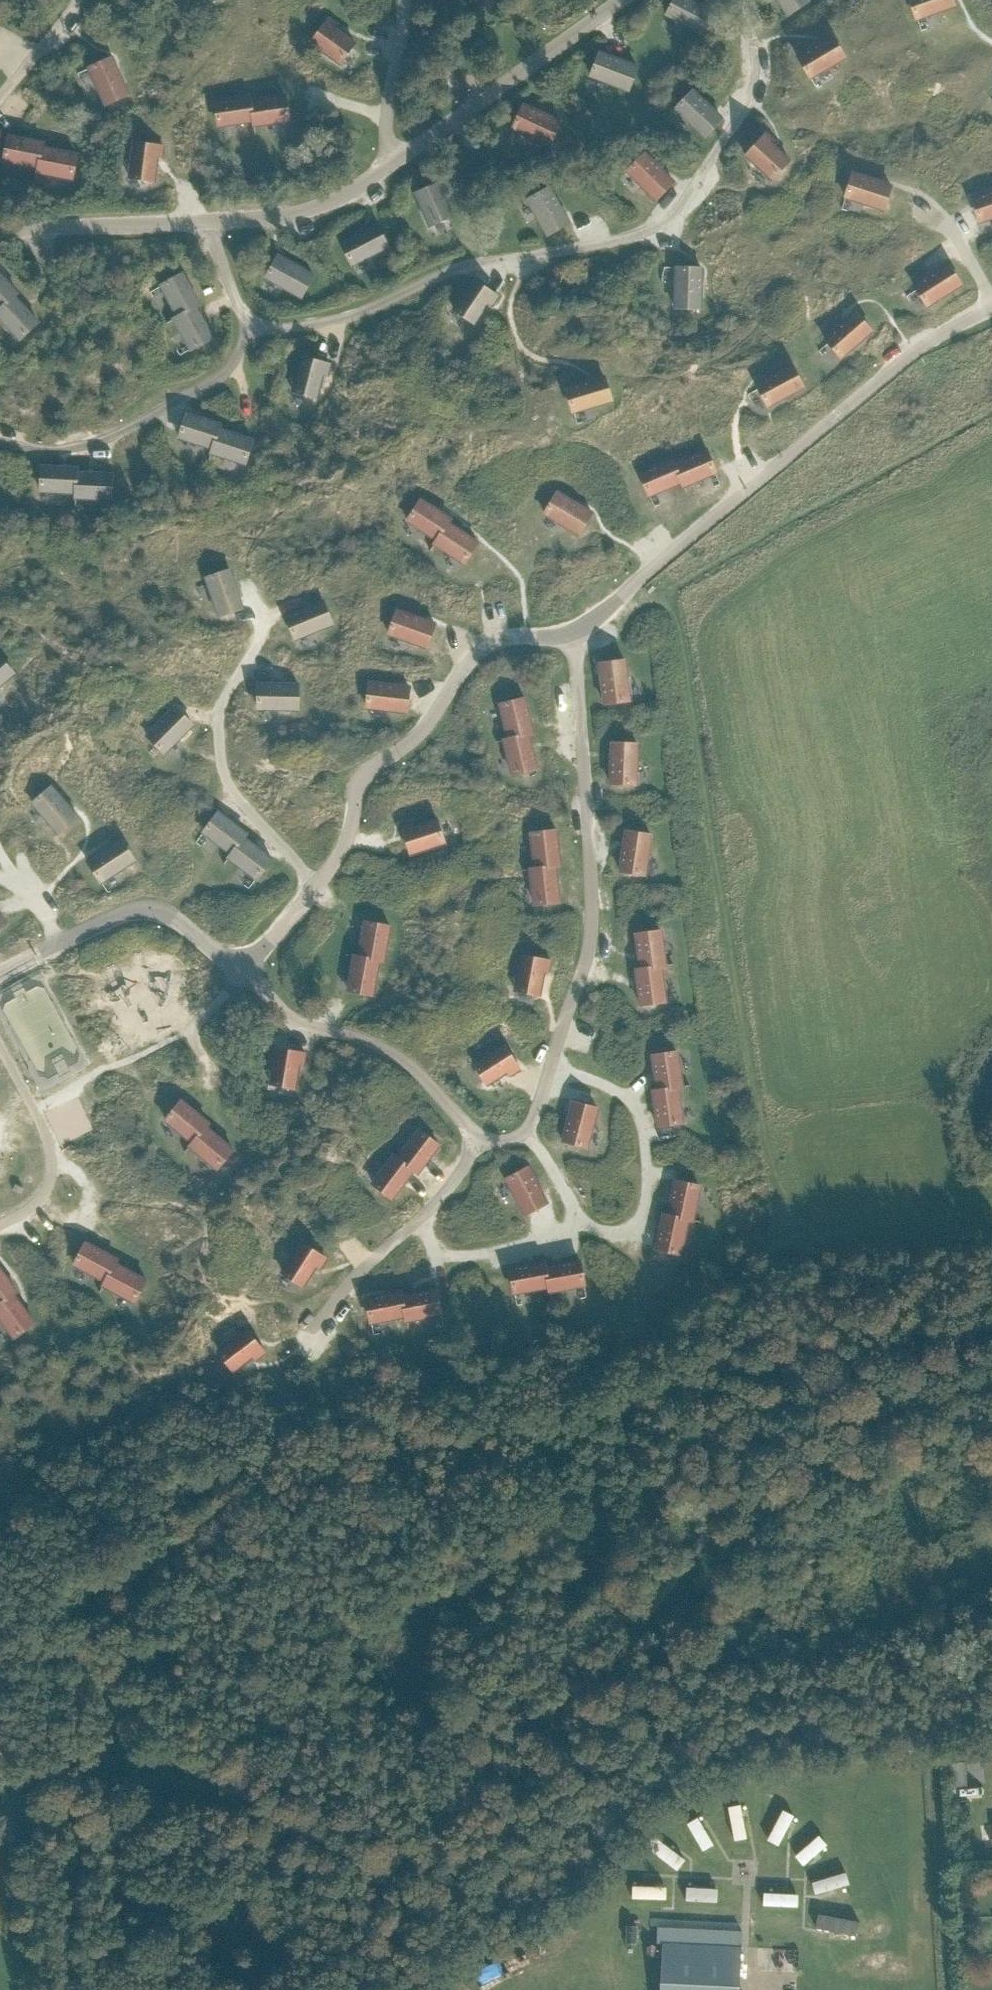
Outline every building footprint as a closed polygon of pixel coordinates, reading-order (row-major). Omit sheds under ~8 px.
[(666,15),(702,33),(713,10),(694,0),(673,0),(666,15)] [(787,15),(808,0),(777,0),(787,15)] [(916,19),(954,6),(952,0),(910,0),(916,19)] [(329,19),(311,43),(340,64),(355,43),(336,29),(338,25),(329,19)] [(832,35),(797,56),(810,78),(845,57),(832,35)] [(600,52),(590,76),(628,90),(637,66),(600,52)] [(112,57),(89,67),(105,104),(129,93),(112,57)] [(692,90),(675,109),(704,136),(722,117),(692,90)] [(250,96),(215,102),(219,127),(254,122),(251,101),(250,96)] [(285,96),(251,101),(254,122),(255,126),(289,121),(285,96)] [(524,104),(513,128),(549,144),(560,121),(524,104)] [(766,133),(746,155),(771,179),(789,160),(771,144),(774,140),(766,133)] [(38,167),(42,147),(43,142),(9,135),(4,161),(38,167)] [(134,142),(129,177),(155,180),(158,156),(162,157),(164,146),(134,142)] [(42,147),(38,167),(38,172),(72,179),(77,154),(42,147)] [(645,152),(627,171),(656,199),(674,181),(645,152)] [(853,173),(845,197),(883,210),(891,185),(853,173)] [(443,181),(416,193),(429,225),(453,215),(444,193),(448,191),(443,181)] [(549,187),(527,200),(547,234),(569,221),(549,187)] [(972,197),(980,222),(991,217),(991,190),(972,197)] [(377,223),(341,242),(352,265),(388,246),(377,223)] [(278,255),(266,277),(301,297),(313,274),(278,255)] [(947,263),(914,284),(927,306),(961,284),(947,263)] [(676,267),(675,307),(701,308),(702,268),(676,267)] [(178,316),(196,306),(200,303),(183,272),(161,285),(178,316)] [(14,295),(18,292),(0,273),(0,308),(14,295)] [(473,279),(453,308),(475,323),(488,303),(492,305),(498,296),(473,279)] [(14,295),(0,308),(0,318),(19,339),(38,321),(14,295)] [(213,337),(196,306),(178,316),(173,318),(191,349),(213,337)] [(854,312),(824,338),(841,357),(871,331),(854,312)] [(301,356),(292,390),(317,397),(323,373),(328,375),(331,364),(301,356)] [(790,364),(755,383),(768,406),(803,386),(790,364)] [(604,376),(566,387),(573,412),(612,400),(604,376)] [(187,413),(179,437),(213,448),(219,428),(220,423),(187,413)] [(213,448),(211,453),(245,463),(253,439),(219,428),(213,448)] [(674,462),(682,481),(684,486),(716,472),(706,449),(674,462)] [(682,481),(674,462),(672,458),(639,472),(649,495),(682,481)] [(76,492),(77,472),(77,467),(42,465),(41,491),(76,492)] [(77,472),(76,492),(76,497),(111,499),(112,473),(77,472)] [(557,491),(544,513),(579,534),(592,512),(557,491)] [(437,540),(448,522),(451,518),(421,499),(407,520),(437,540)] [(478,541),(448,522),(437,540),(434,544),(464,563),(478,541)] [(230,569),(206,577),(219,615),(243,607),(230,569)] [(323,600),(286,615),(295,639),(333,624),(323,600)] [(397,609),(388,633),(426,647),(435,623),(397,609)] [(15,673),(0,656),(0,685),(15,673)] [(625,659),(599,662),(604,702),(630,699),(625,659)] [(369,681),(366,707),(405,712),(409,686),(369,681)] [(258,683),(258,709),(298,709),(298,684),(258,683)] [(524,698),(500,704),(508,738),(528,733),(533,732),(524,698)] [(175,706),(147,735),(165,753),(193,725),(175,706)] [(508,738),(503,739),(512,773),(537,767),(528,733),(508,738)] [(612,742),(610,782),(636,783),(637,743),(612,742)] [(52,785),(32,802),(59,833),(78,816),(52,785)] [(231,853),(244,836),(247,832),(228,818),(219,811),(203,832),(231,853)] [(412,822),(401,826),(411,854),(444,843),(436,819),(413,827),(412,822)] [(556,830),(530,833),(534,868),(555,865),(560,864),(556,830)] [(626,830),(620,870),(645,874),(651,834),(626,830)] [(272,858),(244,836),(231,853),(228,857),(257,878),(272,858)] [(109,846),(88,860),(101,881),(135,860),(121,838),(109,846)] [(534,868),(530,868),(534,903),(559,900),(555,865),(534,868)] [(359,955),(379,959),(384,960),(390,925),(365,920),(359,955)] [(640,968),(661,965),(666,965),(661,930),(636,933),(640,968)] [(379,959),(359,955),(354,954),(348,989),(373,994),(379,959)] [(521,954),(515,989),(540,994),(544,970),(548,971),(550,960),(521,954)] [(661,965),(640,968),(636,969),(640,1004),(666,1000),(661,965)] [(503,1043),(474,1062),(487,1084),(508,1071),(510,1075),(520,1069),(503,1043)] [(276,1048),(270,1082),(296,1086),(299,1063),(304,1063),(306,1052),(276,1048)] [(677,1051),(652,1055),(657,1090),(677,1086),(682,1086),(677,1051)] [(657,1090),(652,1090),(657,1125),(683,1121),(677,1086),(657,1090)] [(193,1142),(206,1126),(209,1122),(182,1099),(165,1119),(193,1142)] [(573,1101),(563,1139),(587,1146),(598,1107),(573,1101)] [(206,1126),(193,1142),(189,1145),(216,1168),(233,1148),(206,1126)] [(419,1129),(397,1157),(414,1170),(418,1172),(439,1144),(419,1129)] [(414,1170),(397,1157),(394,1154),(372,1182),(393,1198),(414,1170)] [(529,1166),(506,1178),(525,1214),(547,1202),(529,1166)] [(668,1214),(688,1218),(693,1219),(701,1185),(675,1180),(670,1204),(668,1214)] [(681,1253),(688,1218),(668,1214),(663,1213),(656,1247),(681,1253)] [(105,1280),(115,1262),(117,1258),(86,1241),(74,1264),(105,1280)] [(301,1241),(282,1271),(304,1285),(317,1265),(321,1267),(327,1258),(301,1241)] [(579,1259),(545,1266),(549,1286),(550,1291),(584,1284),(579,1259)] [(544,1261),(509,1268),(514,1293),(549,1286),(545,1266),(544,1261)] [(146,1279),(115,1262),(105,1280),(103,1285),(134,1301),(146,1279)] [(13,1293),(17,1290),(0,1267),(0,1303),(13,1293)] [(436,1288),(401,1295),(406,1315),(407,1320),(441,1313),(436,1288)] [(400,1290),(366,1297),(371,1322),(406,1315),(401,1295),(400,1290)] [(13,1293),(0,1303),(0,1318),(14,1337),(34,1321),(13,1293)] [(246,1328),(218,1350),(234,1370),(253,1355),(256,1359),(265,1352),(246,1328)] [(942,1757),(942,1761),(947,1762),(950,1786),(966,1785),(965,1760),(963,1760),(963,1756),(942,1757)] [(659,1989),(737,1989),(740,1947),(662,1941),(659,1989)] [(652,1944),(647,1947),(647,1952),(652,1955),(658,1951),(658,1948),(652,1944)]
